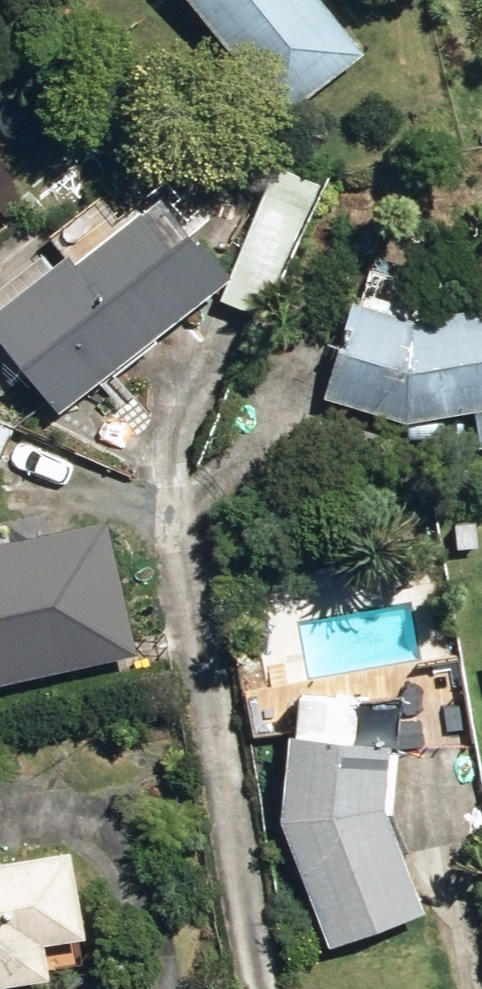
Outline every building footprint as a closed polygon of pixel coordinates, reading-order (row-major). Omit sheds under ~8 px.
[(274,120),(359,54),(317,0),(183,0),(274,120)] [(265,202),(220,292),(258,310),(302,221),(265,202)] [(42,270),(0,305),(0,343),(17,365),(50,407),(219,276),(196,247),(176,263),(170,269),(130,218),(70,267),(59,255),(42,270)] [(323,394),(406,421),(462,411),(468,449),(481,446),(481,307),(404,322),(352,304),(323,394)] [(9,429),(0,425),(0,448),(9,429)] [(455,549),(475,549),(475,521),(455,521),(455,549)] [(158,658),(131,524),(54,539),(63,584),(0,596),(0,689),(158,658)] [(251,695),(254,736),(283,734),(279,692),(251,695)] [(349,702),(293,697),(275,818),(320,939),(413,906),(374,796),(376,784),(379,749),(343,745),(349,702)] [(16,862),(0,865),(0,984),(43,978),(38,943),(75,937),(60,856),(16,862)]
